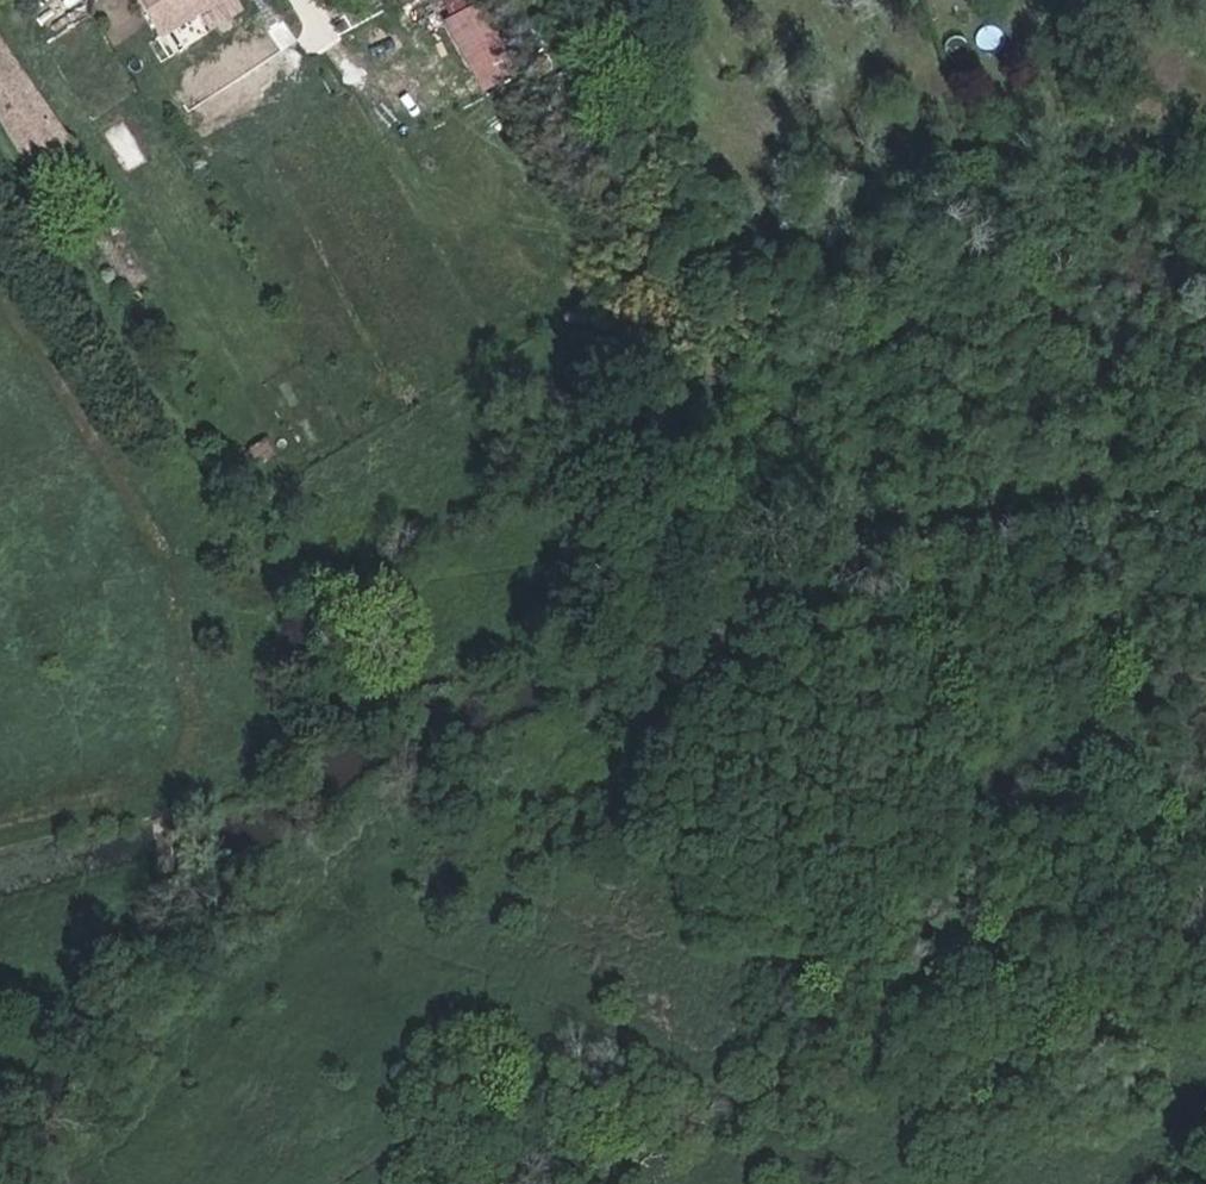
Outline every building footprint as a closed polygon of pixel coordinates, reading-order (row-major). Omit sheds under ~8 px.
[(178,41),(242,0),(151,0),(178,41)] [(520,77),(490,1),(451,17),(481,92),(520,77)] [(43,172),(86,148),(0,18),(0,97),(5,106),(43,172)]
